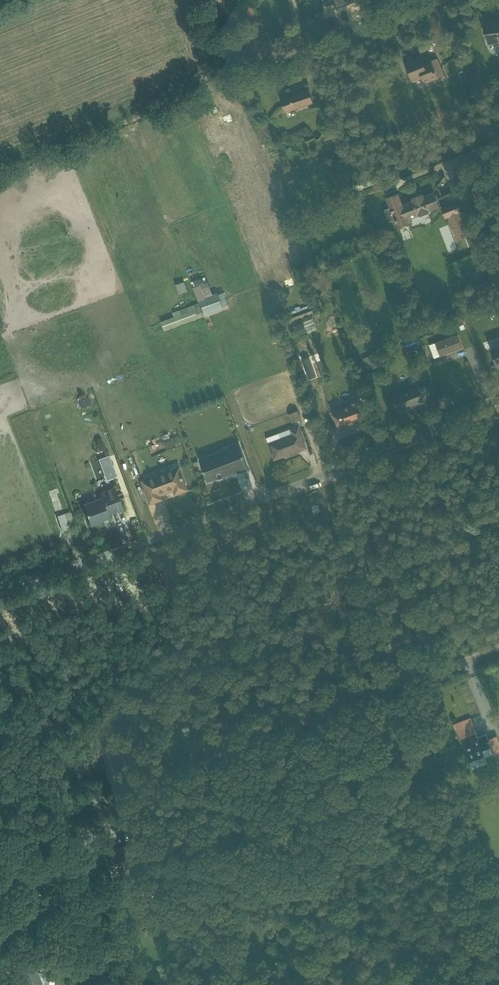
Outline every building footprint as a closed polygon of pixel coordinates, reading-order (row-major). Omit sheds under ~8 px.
[(323,4),(329,1),(333,9),(354,0),(322,0),(323,4)] [(498,41),(498,18),(486,18),(486,41),(498,41)] [(425,82),(438,76),(428,54),(405,63),(412,81),(423,77),(425,82)] [(287,113),(315,104),(310,88),(282,97),(287,113)] [(387,197),(399,228),(414,222),(412,218),(443,206),(436,188),(405,200),(401,191),(387,197)] [(448,217),(455,241),(467,237),(459,211),(458,211),(457,205),(441,210),(444,218),(448,217)] [(191,283),(198,302),(172,311),(173,315),(158,320),(162,331),(227,307),(221,291),(211,294),(205,278),(191,283)] [(176,292),(184,291),(183,282),(175,283),(176,292)] [(297,336),(305,333),(301,322),(293,325),(297,336)] [(436,360),(464,349),(458,333),(430,345),(436,360)] [(400,413),(428,403),(420,384),(393,395),(400,413)] [(77,398),(81,407),(89,403),(86,395),(77,398)] [(341,427),(368,417),(361,399),(333,409),(341,427)] [(289,422),(299,419),(296,410),(287,413),(289,422)] [(275,460),(307,448),(299,429),(267,441),(275,460)] [(207,481),(251,467),(243,443),(200,457),(207,481)] [(97,458),(103,481),(98,483),(100,490),(108,487),(106,479),(115,477),(109,455),(97,458)] [(150,504),(189,491),(181,467),(142,481),(150,504)] [(92,523),(127,510),(118,486),(83,499),(92,523)] [(69,530),(68,523),(72,522),(70,512),(57,514),(60,531),(69,530)] [(469,761),(493,752),(486,733),(476,736),(469,718),(455,723),(469,761)] [(245,828),(256,823),(252,811),(240,816),(245,828)] [(188,905),(199,902),(195,888),(184,892),(188,905)] [(47,984),(34,949),(13,957),(23,984),(47,984)]
